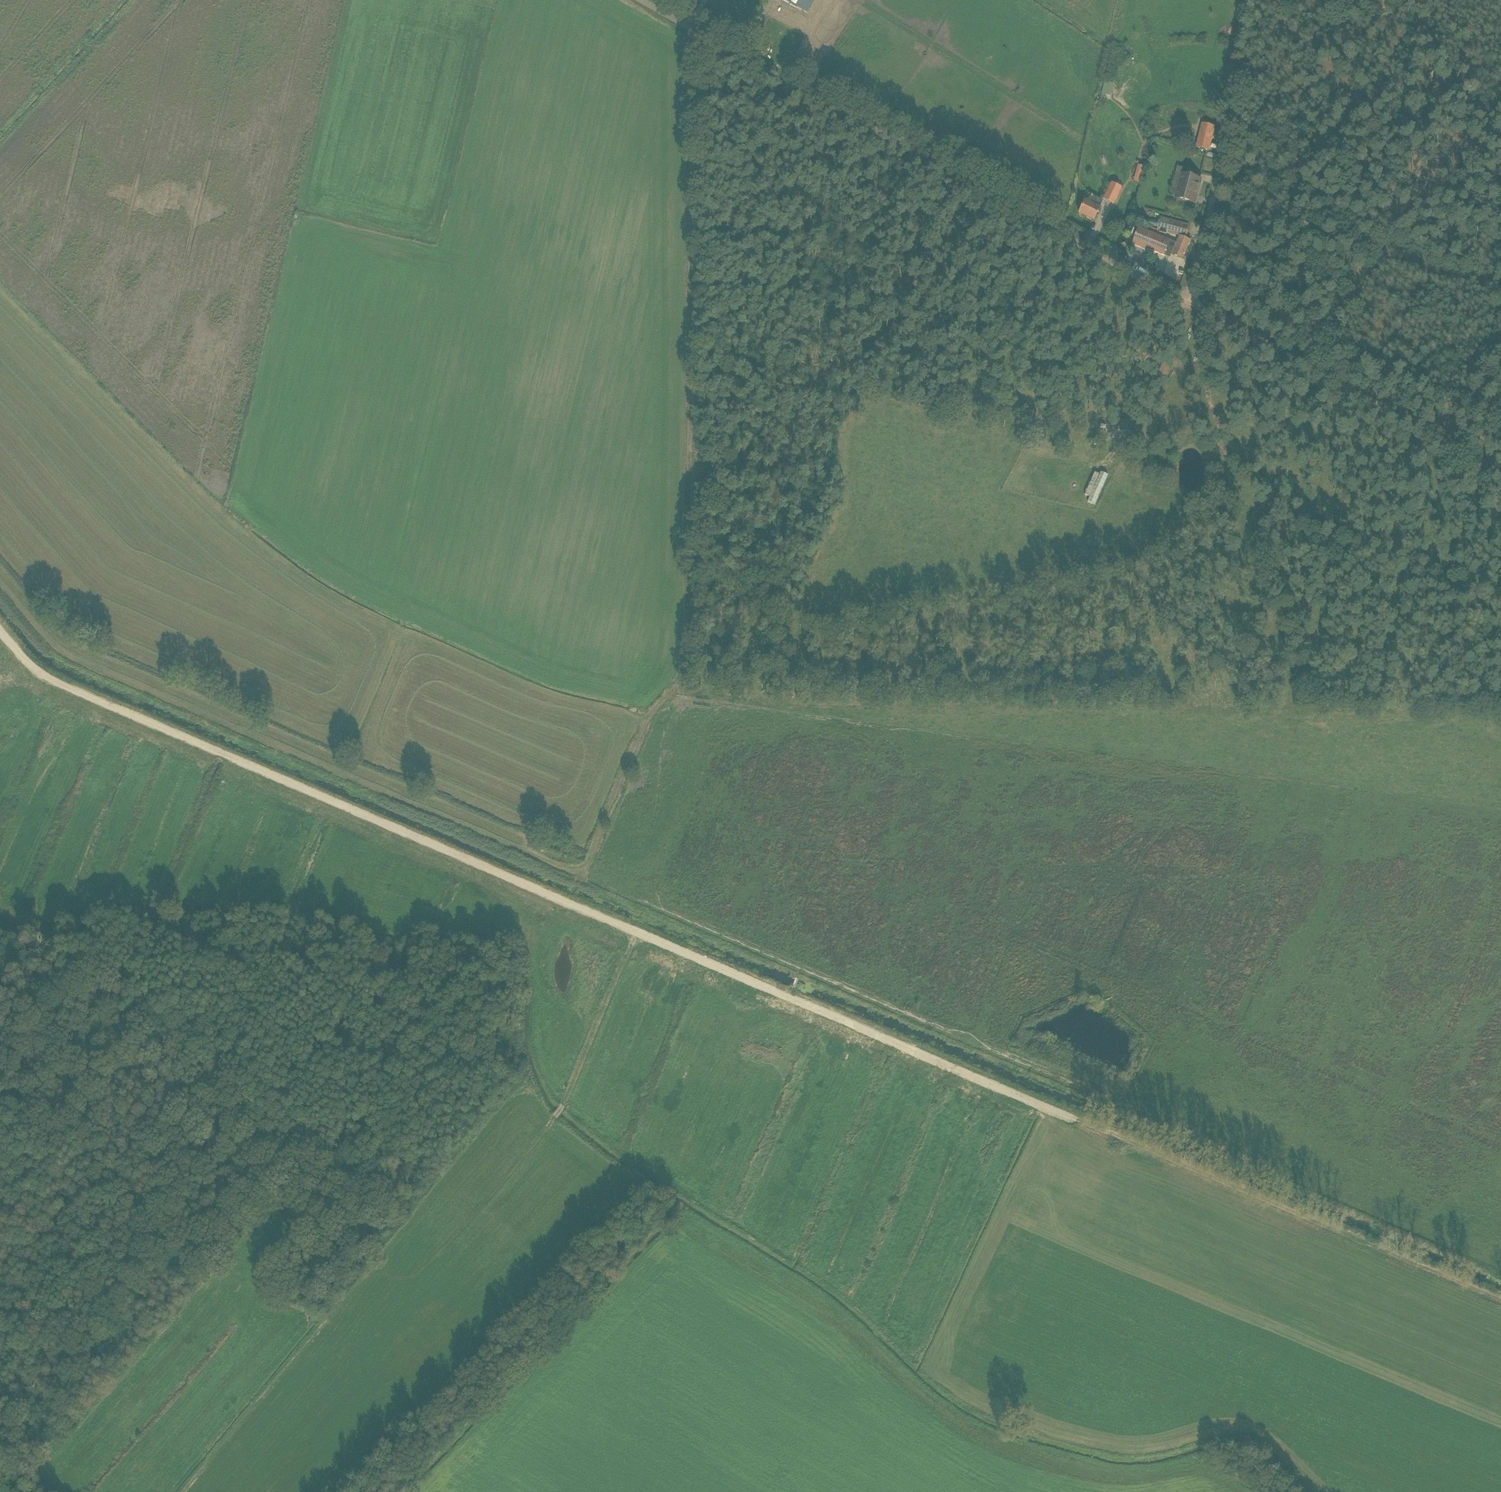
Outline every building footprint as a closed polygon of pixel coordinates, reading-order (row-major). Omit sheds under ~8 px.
[(807,14),(814,0),(781,0),(807,14)] [(1103,90),(1113,93),(1116,83),(1107,80),(1103,90)] [(1216,128),(1203,125),(1197,149),(1211,152),(1216,128)] [(1143,183),(1148,166),(1141,164),(1136,181),(1143,183)] [(1198,194),(1202,180),(1184,176),(1181,190),(1183,190),(1181,200),(1193,203),(1195,194),(1198,194)] [(1113,203),(1115,199),(1117,194),(1121,187),(1111,183),(1104,198),(1113,203)] [(1079,214),(1093,221),(1102,203),(1087,196),(1079,214)] [(1167,234),(1167,232),(1186,237),(1190,225),(1180,223),(1161,217),(1158,229),(1160,230),(1159,232),(1167,234)] [(1164,255),(1170,241),(1140,229),(1134,243),(1164,255)] [(1180,237),(1173,254),(1184,259),(1191,241),(1180,237)] [(1042,446),(1040,455),(1056,459),(1059,450),(1042,446)]
